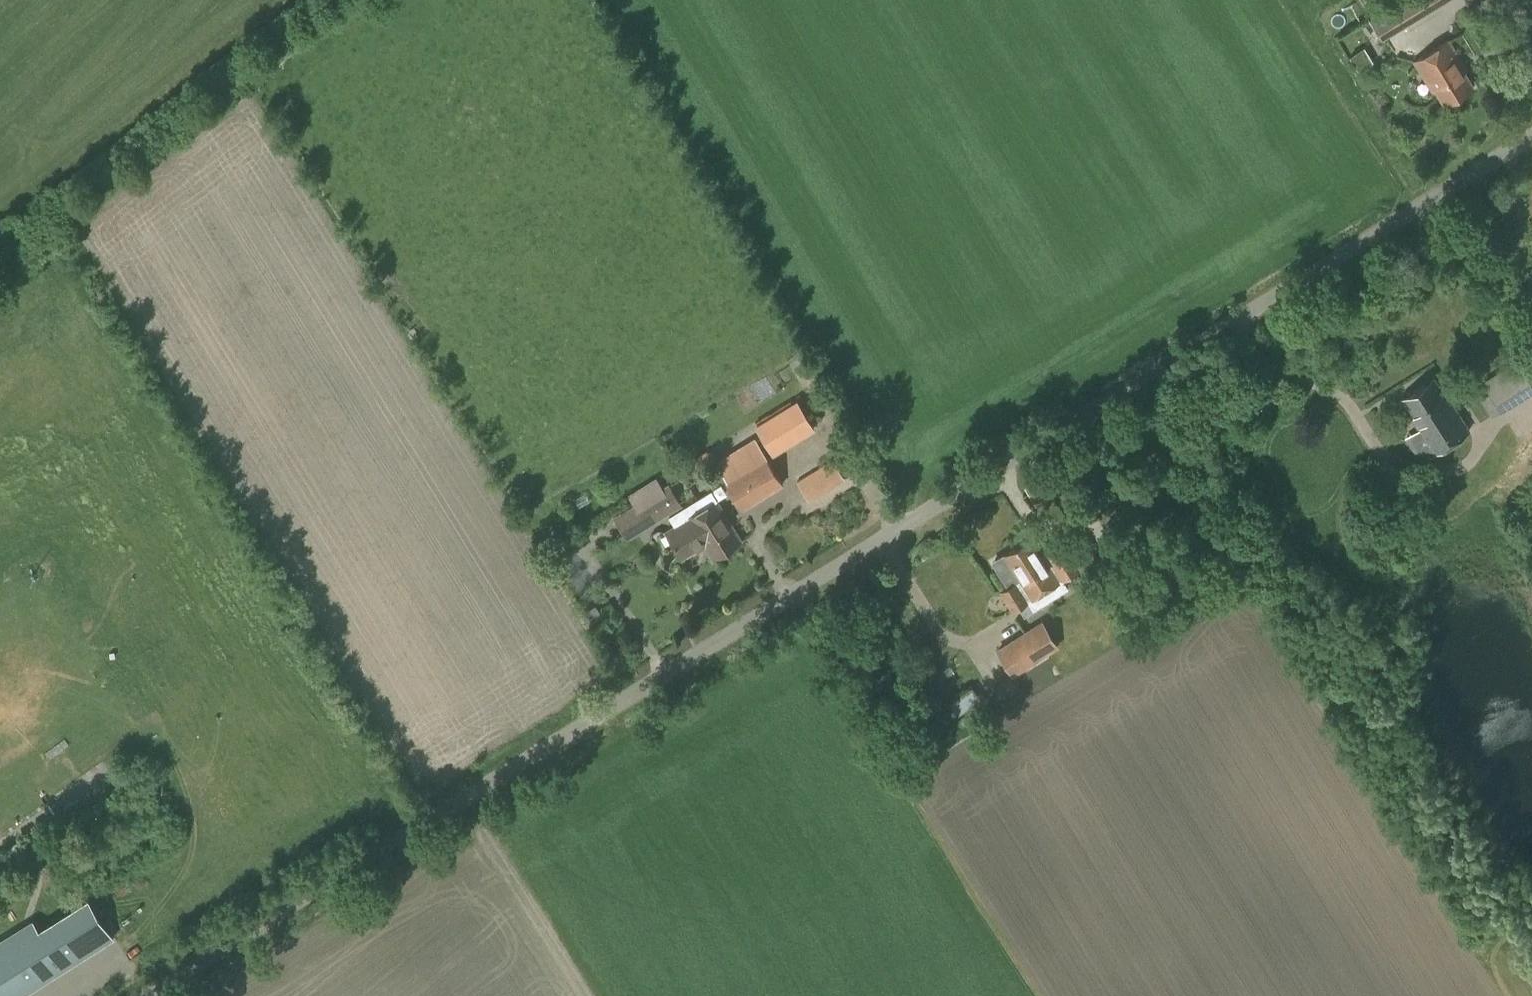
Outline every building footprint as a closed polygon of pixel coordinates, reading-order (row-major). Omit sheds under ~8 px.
[(1449,0),(1396,0),(1368,17),(1381,40),(1449,0)] [(1471,6),(1466,9),(1472,18),(1476,15),(1471,6)] [(1444,101),(1471,85),(1459,65),(1462,64),(1449,42),(1417,61),(1434,90),(1437,89),(1444,101)] [(1531,393),(1531,383),(1517,359),(1482,381),(1501,412),(1531,393)] [(1449,403),(1434,378),(1403,398),(1413,413),(1411,414),(1434,451),(1469,430),(1451,402),(1449,403)] [(773,454),(815,429),(797,400),(755,425),(773,454)] [(742,510),(784,484),(761,448),(720,473),(742,510)] [(809,501),(845,479),(833,459),(797,481),(809,501)] [(1041,476),(1025,486),(1037,506),(1053,496),(1041,476)] [(626,539),(682,505),(669,484),(613,518),(626,539)] [(705,545),(713,558),(741,540),(717,500),(718,500),(711,490),(697,498),(707,514),(700,519),(712,538),(704,543),(705,545)] [(684,558),(705,545),(704,543),(712,538),(700,519),(707,514),(697,498),(669,516),(675,526),(667,531),(684,558)] [(1042,556),(1031,539),(1005,555),(1020,578),(1017,580),(998,590),(1012,611),(1028,601),(1033,609),(1068,587),(1063,579),(1081,568),(1064,542),(1042,556)] [(602,614),(596,604),(585,610),(591,621),(602,614)] [(1012,675),(1059,646),(1042,620),(995,649),(1012,675)] [(0,953),(0,975),(13,995),(22,995),(115,938),(89,897),(0,953)]
